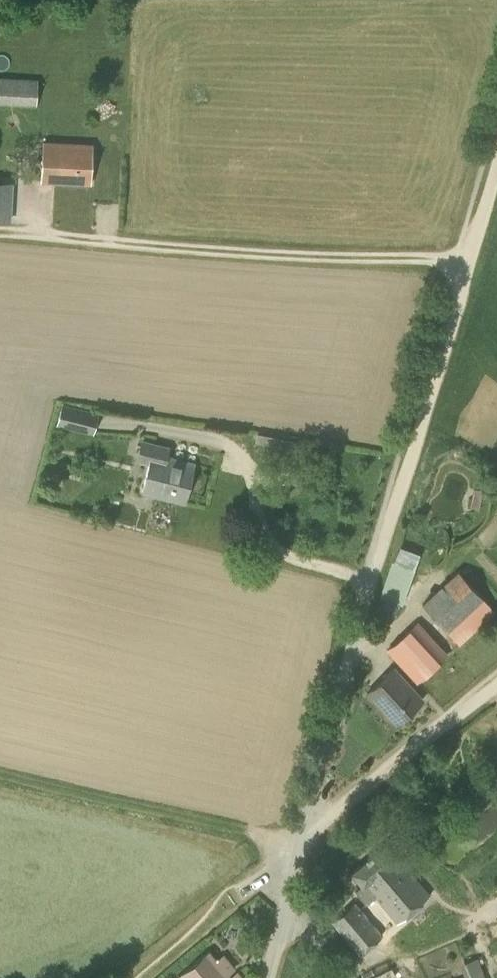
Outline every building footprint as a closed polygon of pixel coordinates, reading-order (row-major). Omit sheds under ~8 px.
[(38,75),(0,76),(0,101),(38,101),(38,75)] [(90,181),(92,145),(43,142),(41,179),(90,181)] [(15,220),(16,184),(0,184),(0,220),(15,220)] [(93,434),(99,413),(62,403),(57,425),(93,434)] [(185,502),(195,463),(168,457),(170,446),(142,439),(139,454),(151,457),(142,491),(185,502)] [(389,620),(396,601),(403,603),(415,568),(391,560),(379,595),(383,597),(377,616),(389,620)] [(460,644),(495,611),(458,571),(423,604),(460,644)] [(417,682),(447,654),(417,623),(388,650),(417,682)] [(396,723),(423,699),(394,667),(367,692),(396,723)] [(396,921),(429,893),(387,841),(351,871),(362,884),(356,890),(366,902),(375,895),(396,921)] [(359,951),(380,933),(355,902),(333,920),(359,951)] [(208,953),(178,977),(241,977),(222,956),(215,962),(208,953)] [(477,958),(460,965),(464,977),(462,977),(485,977),(477,958)] [(394,969),(368,977),(397,977),(394,969)]
